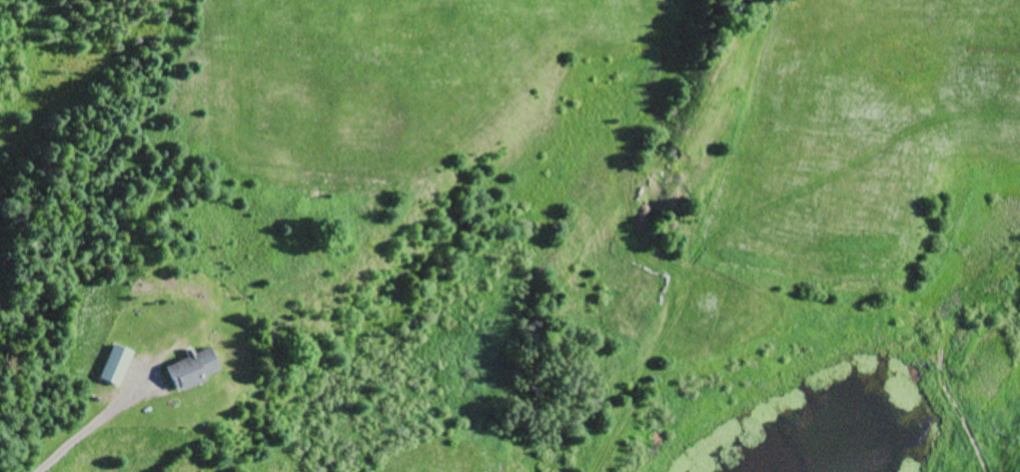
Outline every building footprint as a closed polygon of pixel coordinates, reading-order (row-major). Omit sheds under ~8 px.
[(119,384),(100,375),(115,343),(133,352),(119,384)] [(166,363),(207,343),(220,370),(179,390),(166,363)]
